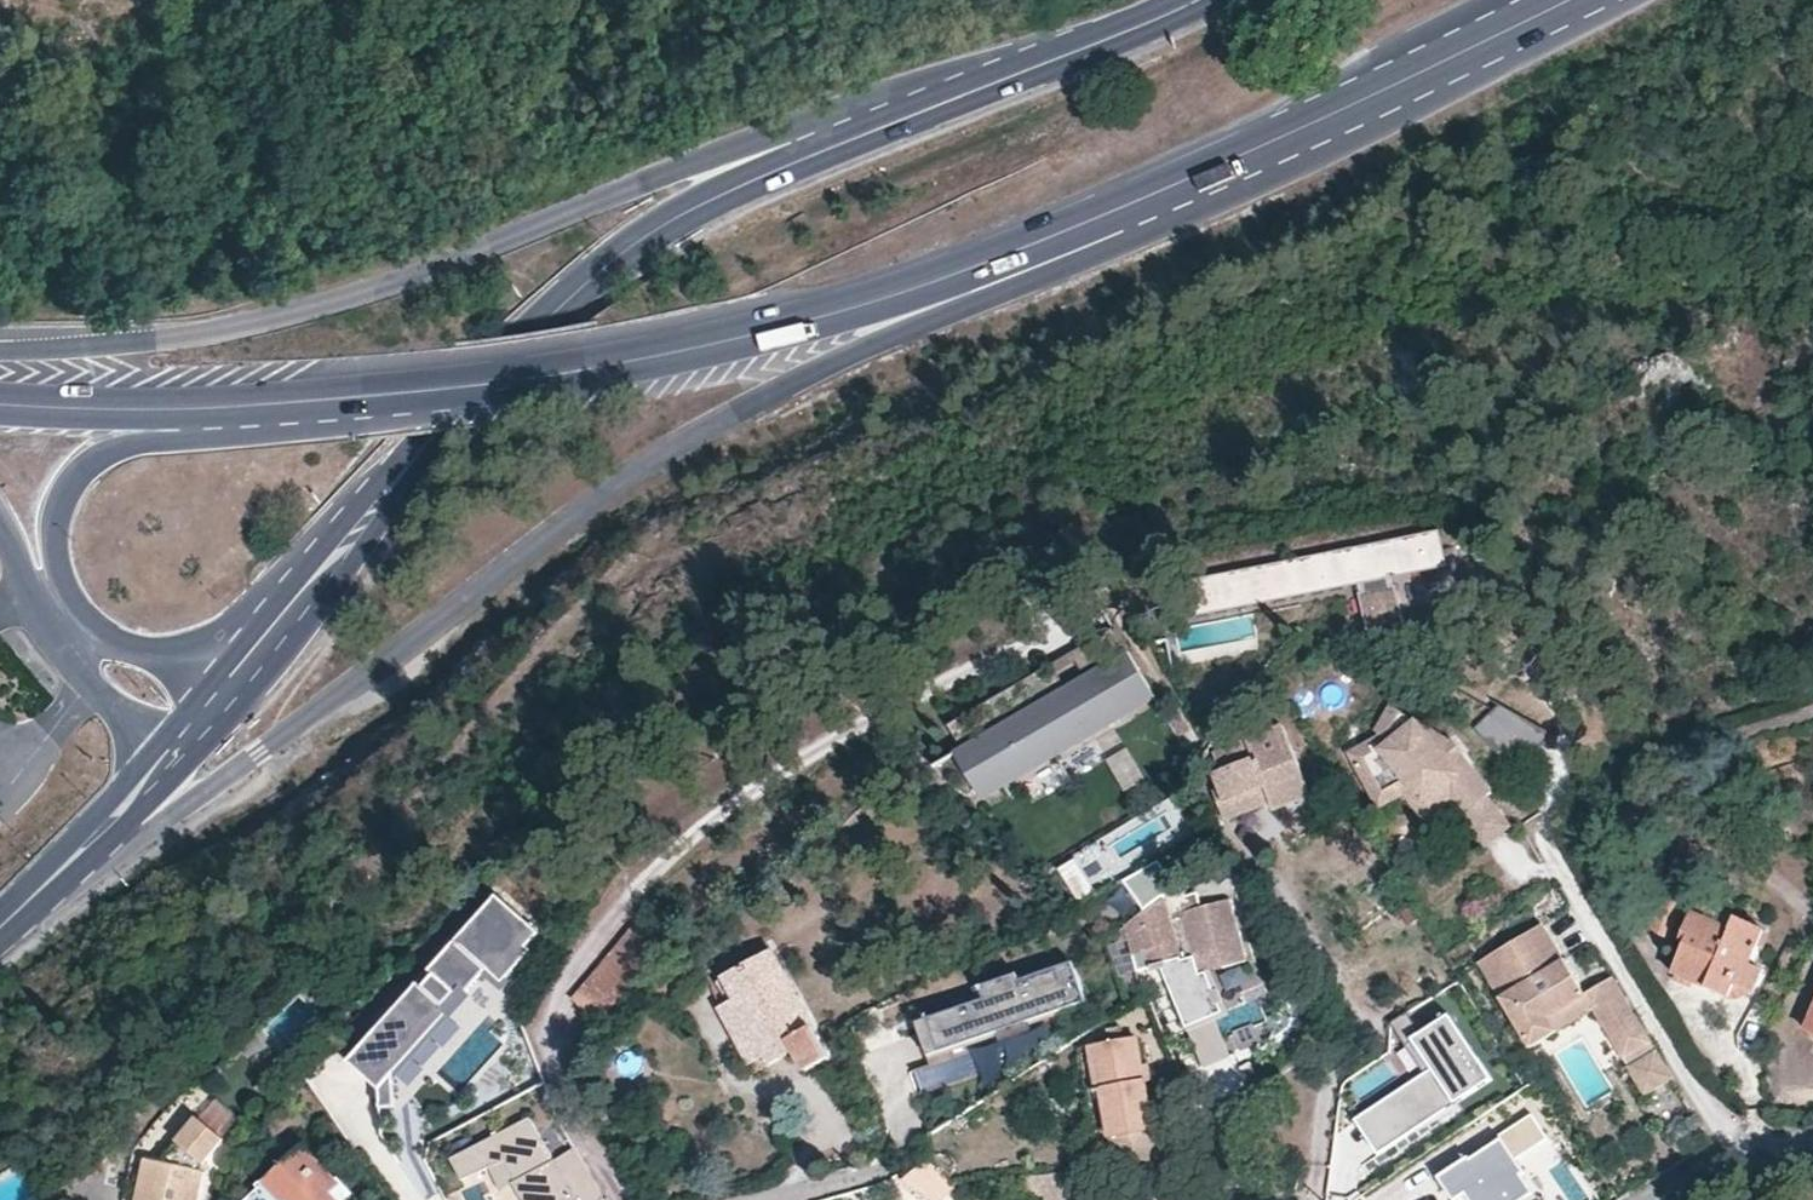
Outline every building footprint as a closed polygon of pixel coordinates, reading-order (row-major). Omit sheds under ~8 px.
[(1445,535),(1193,583),(1200,617),(1253,607),(1364,586),(1366,595),(1375,639),(1412,633),(1403,587),(1401,578),(1452,569),(1445,535)] [(1401,578),(1403,587),(1454,578),(1452,569),(1401,578)] [(1255,616),(1366,595),(1364,586),(1253,607),(1255,616)] [(1130,648),(957,754),(986,803),(1160,700),(1130,648)] [(1473,724),(1514,765),(1542,738),(1502,696),(1473,724)] [(1453,761),(1446,751),(1454,745),(1448,736),(1391,706),(1377,732),(1381,734),(1379,738),(1378,739),(1351,759),(1371,785),(1388,772),(1396,783),(1413,785),(1426,801),(1432,797),(1442,810),(1459,796),(1471,811),(1490,796),(1495,792),(1464,752),(1462,754),(1453,761)] [(958,746),(976,735),(964,716),(946,726),(958,746)] [(1311,795),(1284,727),(1214,754),(1222,775),(1217,777),(1222,789),(1214,793),(1224,820),(1270,802),(1273,810),(1311,795)] [(1105,755),(1119,785),(1140,775),(1126,745),(1105,755)] [(1462,754),(1454,745),(1446,751),(1453,761),(1462,754)] [(1513,826),(1490,796),(1471,811),(1463,817),(1486,847),(1513,826)] [(1076,854),(1091,879),(1113,867),(1099,841),(1076,854)] [(1076,859),(1061,868),(1083,907),(1098,898),(1076,859)] [(1189,903),(1191,909),(1171,914),(1166,897),(1116,925),(1117,932),(1124,931),(1129,953),(1147,948),(1150,964),(1158,962),(1182,956),(1183,958),(1191,955),(1203,952),(1223,947),(1227,962),(1248,956),(1232,892),(1189,903)] [(421,982),(352,1061),(382,1088),(383,1106),(398,1106),(397,1073),(450,1010),(446,1003),(457,991),(468,992),(489,967),(504,979),(532,947),(528,943),(540,929),(499,894),(433,969),(437,973),(425,986),(421,982)] [(1684,903),(1665,894),(1650,929),(1668,937),(1684,903)] [(1699,902),(1694,913),(1721,924),(1726,913),(1699,902)] [(1726,913),(1721,924),(1694,913),(1682,938),(1689,941),(1675,971),(1731,996),(1736,997),(1739,996),(1747,990),(1754,992),(1763,971),(1750,965),(1765,929),(1726,913)] [(1545,924),(1482,963),(1534,1048),(1560,1033),(1550,1018),(1588,995),(1545,924)] [(601,1023),(611,1010),(591,992),(639,933),(633,929),(574,1001),(596,1019),(601,1023)] [(660,949),(639,933),(591,992),(611,1010),(660,949)] [(1203,952),(1207,967),(1227,962),(1223,947),(1203,952)] [(1147,948),(1129,953),(1133,968),(1150,964),(1147,948)] [(770,953),(709,986),(752,1065),(764,1058),(767,1065),(795,1051),(805,1071),(828,1058),(807,1022),(770,953)] [(1182,956),(1158,962),(1202,1066),(1228,1055),(1211,1015),(1220,1011),(1202,970),(1198,972),(1191,955),(1183,958),(1182,956)] [(986,997),(916,1023),(928,1056),(1093,994),(1079,957),(1019,980),(1017,973),(982,986),(986,997)] [(1628,1059),(1655,1042),(1615,977),(1588,995),(1598,1009),(1628,1059)] [(1550,1018),(1560,1033),(1598,1009),(1588,995),(1550,1018)] [(1502,1088),(1460,1024),(1429,1044),(1452,1079),(1383,1125),(1403,1154),(1502,1088)] [(1089,1047),(1098,1090),(1101,1090),(1111,1137),(1154,1130),(1137,1038),(1123,1040),(1120,1026),(1107,1030),(1110,1043),(1089,1047)] [(1681,1084),(1664,1056),(1635,1073),(1653,1101),(1681,1084)] [(752,1065),(755,1071),(767,1065),(764,1058),(752,1065)] [(454,1160),(464,1182),(507,1163),(516,1184),(514,1186),(522,1199),(605,1199),(606,1199),(577,1148),(555,1160),(531,1117),(454,1160)] [(194,1119),(161,1163),(146,1160),(137,1199),(192,1199),(199,1171),(200,1164),(220,1138),(194,1119)] [(1159,1162),(1154,1130),(1132,1134),(1137,1167),(1159,1162)] [(1465,1194),(1469,1199),(1524,1199),(1534,1193),(1523,1175),(1526,1173),(1504,1139),(1472,1159),(1470,1157),(1439,1177),(1454,1199),(1457,1199),(1465,1194)] [(292,1198),(293,1199),(335,1199),(325,1190),(336,1181),(302,1148),(247,1199),(290,1199),(292,1198)] [(955,1188),(927,1162),(901,1182),(932,1199),(940,1199),(955,1188)]
